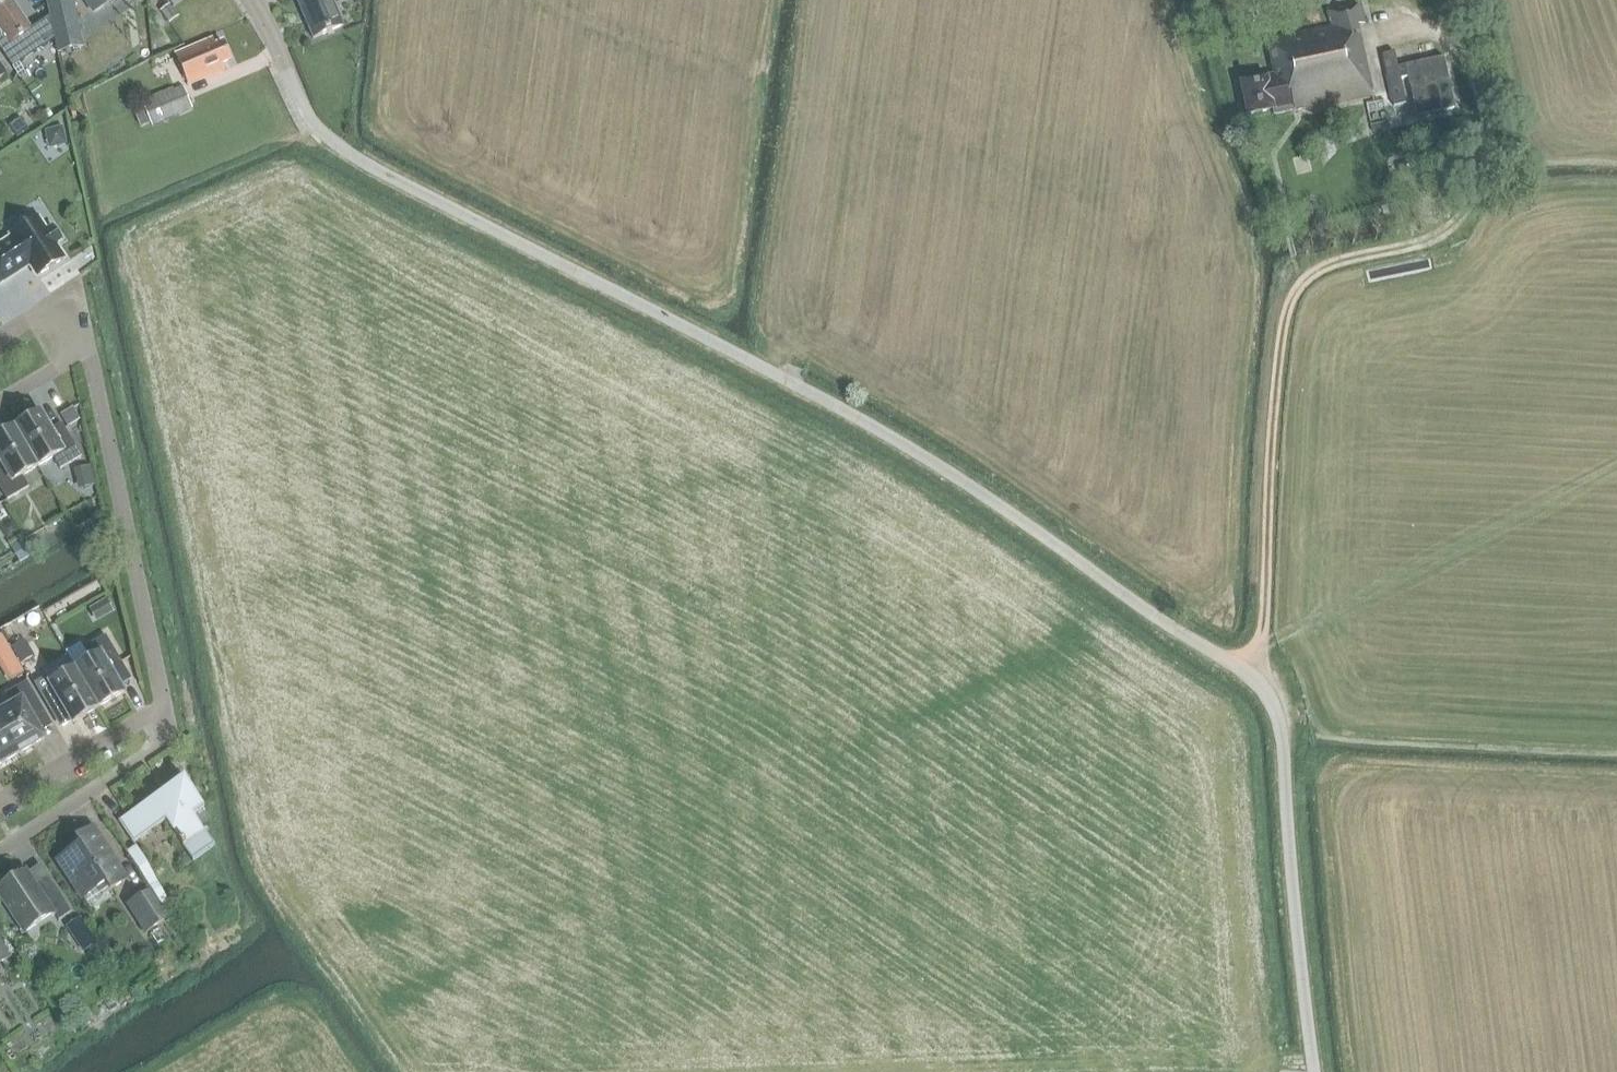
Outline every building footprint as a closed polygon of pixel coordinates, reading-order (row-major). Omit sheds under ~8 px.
[(38,41),(12,0),(0,8),(0,28),(10,43),(15,40),(22,51),(38,41)] [(72,0),(63,0),(45,4),(58,55),(84,48),(72,0)] [(108,0),(84,0),(92,11),(108,0)] [(313,38),(342,25),(332,0),(298,0),(313,38)] [(1355,25),(1362,23),(1358,2),(1327,9),(1330,25),(1265,39),(1273,75),(1238,82),(1245,115),(1272,109),(1273,114),(1370,94),(1355,25)] [(170,5),(159,12),(167,24),(178,17),(170,5)] [(1381,37),(1370,40),(1381,92),(1392,89),(1387,62),(1395,60),(1403,101),(1442,93),(1431,42),(1385,52),(1381,37)] [(222,63),(231,60),(223,41),(215,44),(213,38),(176,53),(189,84),(225,69),(222,63)] [(141,103),(151,126),(191,109),(182,86),(141,103)] [(20,118),(7,126),(16,139),(28,131),(20,118)] [(71,125),(53,127),(55,144),(73,142),(71,125)] [(59,237),(54,230),(51,229),(46,232),(37,217),(11,234),(12,237),(0,245),(0,282),(29,263),(37,275),(63,258),(54,243),(58,241),(59,237)] [(14,427),(37,467),(53,457),(59,469),(80,456),(64,428),(53,435),(40,412),(14,427)] [(37,467),(14,427),(0,435),(0,463),(1,465),(0,465),(0,489),(6,499),(28,487),(21,476),(37,467)] [(0,528),(7,540),(19,532),(12,521),(0,528)] [(105,599),(88,609),(95,621),(112,612),(105,599)] [(74,668),(97,707),(123,692),(110,670),(121,664),(105,635),(83,648),(90,659),(74,668)] [(12,648),(21,663),(34,656),(24,640),(12,648)] [(72,722),(97,707),(74,668),(49,683),(45,676),(33,683),(47,707),(59,700),(72,722)] [(18,754),(44,739),(31,716),(42,710),(26,681),(5,694),(11,705),(0,712),(0,722),(18,754)] [(18,754),(0,722),(0,764),(18,754)] [(174,814),(187,832),(177,839),(192,862),(214,847),(193,815),(204,807),(183,777),(165,798),(161,791),(118,820),(132,842),(174,814)] [(126,879),(91,827),(75,838),(80,845),(57,860),(82,898),(105,883),(109,890),(126,879)] [(135,846),(126,852),(150,888),(158,884),(135,846)] [(38,890),(25,871),(13,879),(11,877),(0,884),(0,896),(24,932),(53,913),(58,921),(71,912),(51,882),(38,890)] [(149,889),(125,904),(143,934),(167,920),(149,889)] [(74,925),(89,950),(102,942),(87,917),(74,925)] [(9,956),(0,943),(0,962),(9,956)]
